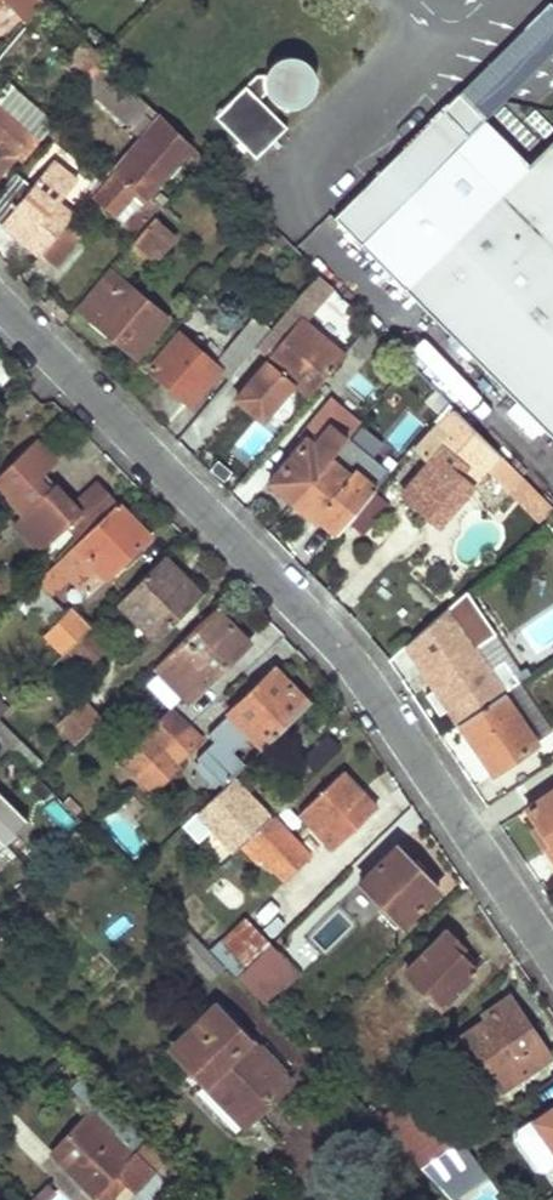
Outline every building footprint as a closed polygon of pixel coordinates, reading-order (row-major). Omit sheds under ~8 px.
[(29,22),(45,3),(42,0),(6,0),(29,22)] [(270,99),(274,102),(277,104),(281,106),(285,106),(289,107),(294,106),(298,105),(301,103),(305,101),(308,98),(310,95),(312,90),(313,87),(314,82),(314,78),(313,74),(312,70),(309,66),(307,63),(304,61),(300,58),(296,57),(292,56),(288,56),(284,56),(280,57),(276,59),(272,62),(269,65),(267,68),(265,72),(264,74),(255,74),(213,115),(254,157),(285,126),(257,98),(265,91),(266,92),(268,96),(270,99)] [(157,114),(104,66),(87,88),(119,117),(111,126),(124,137),(118,144),(125,151),(157,114)] [(119,117),(87,88),(79,97),(111,126),(119,117)] [(23,116),(14,107),(6,115),(17,124),(23,116)] [(32,137),(17,124),(6,115),(0,110),(0,175),(32,137)] [(552,440),(552,139),(528,164),(483,120),(466,137),(439,110),(331,217),(552,440)] [(128,150),(130,153),(93,198),(108,213),(131,187),(144,198),(145,197),(190,146),(158,114),(128,150)] [(1,224),(40,255),(40,254),(63,226),(73,215),(34,183),(31,186),(15,174),(0,192),(0,223),(1,224)] [(232,196),(227,191),(221,198),(226,203),(232,196)] [(144,198),(134,212),(147,223),(157,208),(145,197),(144,198)] [(147,223),(134,212),(121,227),(134,238),(147,223)] [(176,239),(154,220),(128,250),(143,263),(149,257),(156,262),(176,239)] [(80,241),(63,226),(40,254),(57,268),(80,241)] [(281,237),(277,232),(267,243),(272,247),(281,237)] [(272,247),(267,243),(260,250),(265,255),(272,247)] [(116,276),(110,272),(103,280),(108,285),(116,276)] [(168,320),(116,276),(108,285),(103,280),(78,309),(136,357),(168,320)] [(333,289),(317,276),(297,302),(295,300),(269,330),(254,348),(273,364),(240,402),(252,413),(260,403),(274,415),(299,386),(311,396),(319,386),(343,358),(303,322),(310,313),(311,314),(333,289)] [(200,353),(179,335),(149,369),(189,404),(218,371),(228,379),(254,348),(269,330),(253,317),(222,354),(209,343),(200,353)] [(367,358),(353,347),(344,356),(358,369),(367,358)] [(359,370),(343,358),(319,386),(334,399),(359,370)] [(500,456),(448,404),(434,420),(437,423),(414,448),(430,462),(402,494),(430,519),(456,491),(452,488),(460,479),(470,489),(488,470),(500,456)] [(402,448),(417,429),(404,418),(388,438),(402,448)] [(340,428),(334,423),(314,447),(320,451),(340,428)] [(314,447),(306,440),(270,483),(293,502),(348,437),(352,433),(342,425),(340,428),(320,451),(314,447)] [(357,445),(348,437),(293,502),(316,522),(319,519),(337,535),(349,522),(372,493),(376,490),(356,473),(351,478),(339,468),(357,445)] [(8,500),(5,504),(16,516),(20,512),(26,519),(44,501),(81,540),(103,518),(84,497),(74,507),(42,474),(56,461),(37,441),(0,476),(0,492),(8,500)] [(522,478),(500,456),(488,470),(510,491),(522,478)] [(522,478),(510,491),(514,495),(509,500),(515,506),(519,501),(541,523),(552,511),(552,509),(522,478)] [(470,489),(460,479),(452,488),(456,491),(430,519),(437,525),(470,489)] [(384,503),(372,493),(349,522),(360,531),(384,503)] [(81,540),(44,576),(61,594),(76,579),(91,594),(149,537),(117,504),(81,540)] [(118,604),(154,640),(200,594),(164,556),(118,604)] [(155,667),(189,702),(249,644),(215,609),(155,667)] [(48,636),(65,653),(70,648),(88,630),(91,627),(74,610),(48,636)] [(70,648),(88,667),(107,649),(88,630),(70,648)] [(450,654),(440,638),(415,657),(435,689),(425,695),(439,715),(449,708),(459,723),(501,694),(502,692),(473,649),(481,644),(476,637),(450,654)] [(249,736),(262,749),(308,705),(274,669),(228,714),(206,735),(213,742),(195,759),(222,787),(231,779),(244,766),(232,752),(249,736)] [(552,730),(518,682),(502,692),(501,694),(535,742),(552,730)] [(501,694),(459,723),(494,773),(535,743),(535,742),(501,694)] [(59,726),(76,744),(101,720),(84,702),(59,726)] [(116,762),(134,780),(187,728),(170,710),(116,762)] [(179,767),(176,764),(200,741),(187,728),(134,780),(149,796),(179,767)] [(302,759),(316,774),(341,749),(327,735),(302,759)] [(299,815),(332,850),(375,810),(342,774),(299,815)] [(181,827),(196,843),(211,828),(234,853),(241,847),(269,819),(231,779),(222,787),(181,827)] [(525,810),(544,837),(538,840),(552,862),(552,791),(525,810)] [(0,795),(0,852),(5,847),(3,844),(26,821),(0,795)] [(79,810),(68,799),(63,804),(74,815),(79,810)] [(525,810),(520,813),(538,840),(544,837),(525,810)] [(241,847),(258,864),(262,860),(269,867),(270,867),(291,846),(295,842),(271,817),(269,819),(241,847)] [(287,884),(308,863),(291,846),(270,867),(287,884)] [(359,883),(402,926),(438,891),(395,848),(359,883)] [(207,983),(220,970),(173,920),(159,933),(207,983)] [(219,943),(245,969),(267,948),(241,922),(219,943)] [(405,973),(439,1008),(480,967),(446,933),(405,973)] [(217,946),(212,940),(205,946),(210,952),(217,946)] [(245,969),(219,943),(217,946),(210,952),(236,978),(245,969)] [(234,980),(263,1009),(296,977),(267,948),(245,969),(236,978),(234,980)] [(509,998),(506,1000),(520,1022),(523,1020),(509,998)] [(483,1015),(486,1019),(463,1036),(500,1092),(549,1059),(523,1020),(520,1022),(506,1000),(483,1015)] [(169,1052),(202,1086),(210,1077),(251,1118),(285,1085),(265,1064),(270,1058),(258,1046),(253,1051),(212,1010),(169,1052)] [(51,1154),(95,1197),(96,1196),(116,1176),(126,1186),(134,1194),(158,1171),(170,1185),(180,1175),(149,1143),(146,1146),(80,1077),(69,1089),(75,1094),(72,1098),(88,1114),(51,1154)] [(210,1077),(202,1086),(242,1127),(251,1118),(210,1077)] [(552,1150),(552,1109),(534,1122),(552,1150)] [(390,1139),(418,1168),(450,1147),(427,1114),(412,1123),(390,1139)] [(418,1168),(435,1186),(473,1161),(459,1141),(450,1147),(418,1168)] [(483,1176),(473,1161),(435,1186),(448,1199),(483,1176)] [(158,1171),(134,1194),(139,1199),(155,1199),(170,1185),(158,1171)] [(116,1176),(96,1196),(101,1199),(112,1199),(126,1186),(116,1176)]
